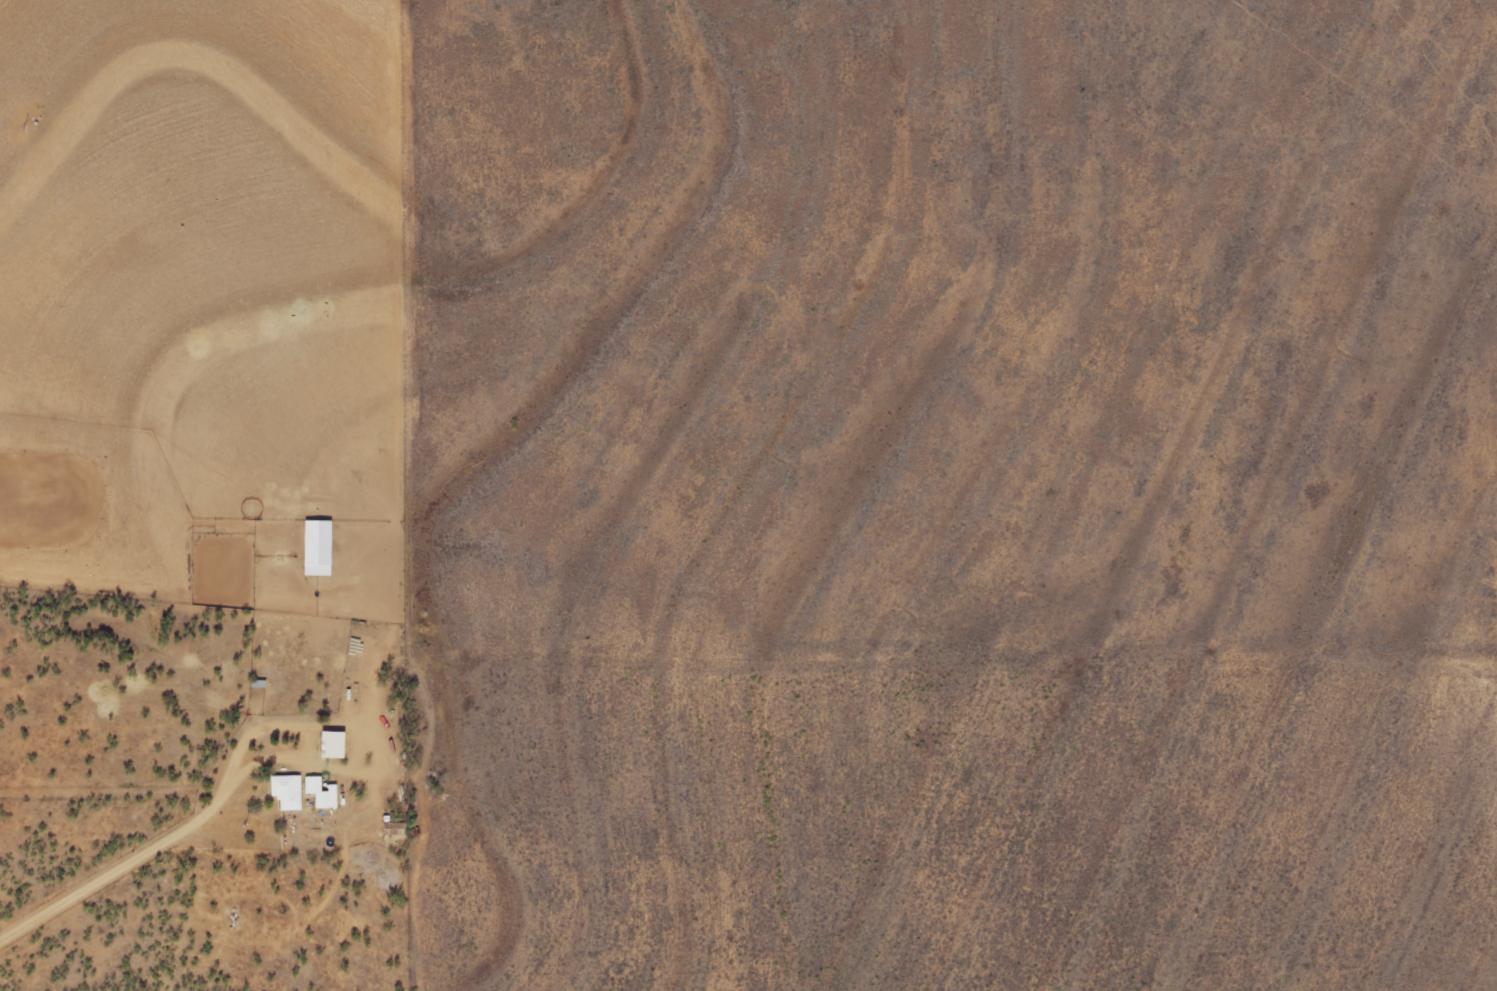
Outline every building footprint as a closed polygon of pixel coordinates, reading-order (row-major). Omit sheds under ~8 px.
[(334,520),(307,520),(306,574),(333,575),(334,520)] [(302,775),(272,775),(273,796),(282,796),(282,810),(303,810),(302,775)] [(325,776),(307,776),(307,793),(317,793),(317,808),(339,807),(338,785),(325,785),(325,776)]
